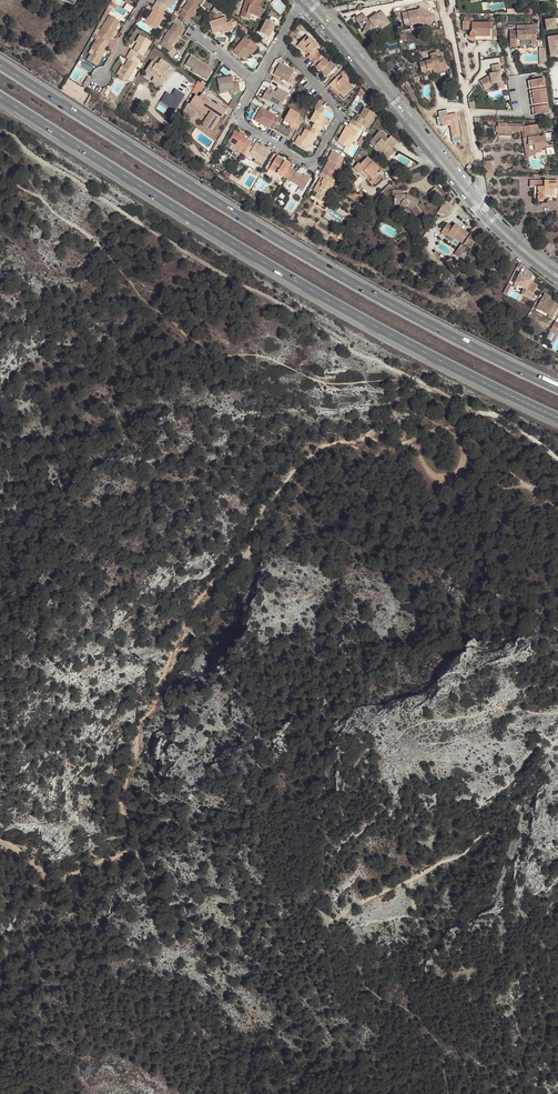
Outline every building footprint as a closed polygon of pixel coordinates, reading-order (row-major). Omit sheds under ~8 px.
[(155,5),(160,8),(162,9),(164,5),(169,8),(173,0),(160,0),(159,1),(157,0),(155,5)] [(188,2),(182,9),(185,11),(181,16),(187,21),(191,16),(190,15),(197,6),(202,0),(190,0),(188,2)] [(258,0),(246,0),(244,7),(248,8),(247,12),(244,11),(242,17),(249,19),(251,14),(258,17),(261,8),(259,7),(256,7),(258,0)] [(160,8),(155,5),(152,9),(153,11),(150,15),(145,23),(155,29),(163,17),(162,16),(164,11),(162,9),(160,8)] [(198,7),(197,6),(190,15),(191,16),(193,17),(197,13),(195,11),(198,7)] [(418,9),(407,10),(408,12),(410,24),(420,22),(429,26),(434,15),(419,6),(418,9)] [(382,29),(390,23),(382,11),(378,13),(369,19),(367,18),(364,13),(355,18),(358,23),(362,21),(367,24),(363,33),(371,35),(375,28),(379,25),(382,29)] [(405,25),(410,24),(408,12),(402,13),(405,25)] [(96,28),(93,33),(98,36),(100,37),(107,41),(109,36),(110,37),(119,22),(109,15),(100,30),(96,28)] [(233,28),(232,23),(231,22),(227,23),(225,17),(209,22),(213,33),(221,31),(229,29),(229,31),(234,29),(233,28)] [(260,32),(270,37),(277,24),(267,18),(260,32)] [(545,20),(547,30),(557,28),(556,23),(557,23),(557,18),(545,20)] [(490,24),(472,23),(472,30),(472,32),(471,33),(470,33),(470,34),(470,35),(470,36),(470,37),(471,37),(471,38),(472,38),(473,38),(474,38),(475,37),(476,36),(476,37),(491,37),(491,30),(490,30),(490,24)] [(176,35),(178,36),(179,37),(184,29),(174,24),(170,31),(169,30),(160,45),(171,51),(173,47),(171,46),(170,45),(176,35)] [(536,44),(536,25),(526,25),(526,31),(510,30),(509,46),(517,46),(517,39),(531,39),(531,44),(534,43),(536,44)] [(138,59),(140,60),(151,42),(140,35),(136,42),(137,43),(133,51),(131,49),(128,54),(138,59)] [(548,37),(551,56),(557,55),(557,36),(548,37)] [(106,46),(108,42),(107,41),(100,37),(98,41),(96,40),(90,49),(95,52),(92,56),(90,54),(88,59),(97,65),(102,56),(101,55),(103,50),(106,46)] [(251,49),(254,52),(258,48),(245,37),(233,51),(242,59),(249,51),(251,49)] [(318,52),(315,49),(318,46),(309,38),(306,41),(304,39),(299,43),(306,49),(307,48),(308,50),(307,51),(311,54),(308,57),(311,59),(318,52)] [(306,49),(299,43),(298,45),(304,51),(306,49)] [(329,63),(318,52),(311,59),(314,62),(313,64),(316,66),(317,66),(321,70),(324,67),(326,69),(323,72),(327,76),(336,67),(330,61),(329,63)] [(421,72),(427,71),(427,69),(432,68),(433,70),(444,68),(442,58),(437,58),(436,53),(430,54),(431,60),(419,63),(421,72)] [(138,59),(128,54),(126,58),(128,60),(125,66),(119,75),(120,75),(127,80),(128,81),(137,65),(135,64),(138,59)] [(209,66),(191,56),(186,65),(193,69),(192,70),(207,79),(211,70),(208,68),(209,66)] [(145,71),(153,77),(154,75),(156,76),(155,78),(154,79),(162,84),(169,73),(167,72),(171,65),(161,59),(157,65),(152,62),(145,71)] [(273,74),(279,65),(275,63),(269,72),(273,74)] [(293,72),(280,64),(274,74),(282,79),(286,81),(288,82),(291,77),(293,79),(296,75),(293,73),(293,72)] [(119,75),(125,66),(122,65),(117,74),(119,75)] [(501,73),(500,65),(491,66),(493,74),(489,75),(489,76),(490,77),(487,79),(486,78),(480,82),(483,86),(489,83),(491,85),(497,84),(501,83),(501,82),(499,73),(501,73)] [(224,93),(224,91),(223,89),(229,88),(230,90),(234,89),(234,92),(240,91),(238,83),(234,84),(232,76),(217,79),(220,93),(224,93)] [(272,80),(282,86),(284,83),(281,82),(282,81),(281,80),(274,76),(272,80)] [(336,78),(329,84),(332,87),(334,86),(340,93),(344,97),(353,88),(343,77),(339,81),(336,78)] [(539,87),(545,86),(544,79),(531,81),(532,88),(539,87)] [(203,85),(198,81),(194,88),(199,91),(203,85)] [(483,86),(485,91),(492,87),(491,85),(489,83),(483,86)] [(334,86),(332,87),(339,94),(340,93),(334,86)] [(276,93),(268,88),(262,98),(280,108),(285,99),(287,96),(279,92),(278,94),(276,93)] [(167,93),(161,102),(174,111),(185,95),(176,89),(172,96),(167,93)] [(547,96),(546,89),(539,90),(532,91),(533,98),(547,96)] [(195,96),(191,102),(203,109),(204,108),(208,110),(211,112),(214,114),(208,123),(206,122),(205,122),(204,123),(204,124),(204,125),(204,126),(205,127),(212,132),(221,118),(221,119),(226,112),(209,101),(210,99),(202,94),(199,98),(195,96)] [(542,104),(548,103),(547,96),(533,98),(534,105),(542,104)] [(229,106),(236,109),(239,102),(232,99),(229,106)] [(203,109),(191,102),(190,104),(205,114),(208,110),(204,108),(203,109)] [(314,123),(312,128),(319,132),(322,127),(321,126),(323,122),(326,117),(321,114),(324,109),(318,102),(316,105),(318,107),(316,111),(310,121),(314,123)] [(536,115),(549,113),(548,105),(542,106),(535,107),(536,115)] [(272,130),(279,119),(275,117),(275,116),(261,108),(254,120),(262,125),(263,123),(264,124),(263,126),(268,129),(269,127),(272,130)] [(354,121),(352,125),(360,129),(361,128),(362,125),(366,128),(374,113),(364,108),(360,116),(356,122),(354,121)] [(302,122),(303,119),(298,117),(299,115),(290,110),(285,120),(290,123),(294,125),(292,127),(297,129),(302,122)] [(452,138),(453,143),(461,141),(460,137),(461,136),(457,113),(447,115),(446,111),(439,112),(440,118),(437,118),(438,125),(442,124),(442,127),(450,126),(452,138)] [(211,112),(204,123),(205,122),(206,122),(208,123),(214,114),(211,112)] [(352,125),(350,123),(348,127),(344,134),(342,133),(338,141),(349,148),(360,129),(352,125)] [(519,124),(498,123),(498,133),(506,133),(506,134),(512,134),(512,132),(512,130),(519,130),(519,124)] [(540,137),(537,125),(524,127),(523,127),(524,130),(525,138),(527,138),(528,142),(524,143),(525,153),(527,153),(527,154),(535,153),(535,150),(541,149),(540,147),(545,147),(546,149),(553,147),(552,143),(545,144),(544,137),(540,137)] [(312,128),(309,126),(306,130),(305,129),(300,137),(298,136),(295,143),(306,149),(308,145),(310,142),(312,144),(317,136),(320,132),(319,132),(312,128)] [(234,131),(228,142),(239,148),(242,150),(240,152),(244,154),(251,142),(248,140),(248,139),(244,137),(239,134),(234,131)] [(388,139),(379,131),(369,143),(375,148),(376,146),(383,153),(382,154),(388,159),(394,153),(391,150),(392,149),(398,142),(391,136),(388,139)] [(255,144),(251,142),(244,154),(243,156),(247,158),(248,157),(249,155),(255,159),(254,161),(253,162),(261,166),(269,153),(255,144)] [(375,148),(382,154),(383,153),(376,146),(375,148)] [(325,167),(322,173),(332,178),(334,175),(336,177),(342,167),(339,165),(343,158),(332,151),(328,160),(329,160),(331,162),(327,169),(325,167)] [(287,179),(293,170),(290,168),(291,165),(285,161),(283,164),(281,163),(282,160),(277,157),(273,163),(275,164),(274,167),(279,170),(278,173),(287,179)] [(379,168),(367,157),(360,164),(358,163),(354,168),(360,173),(363,170),(373,179),(371,181),(375,185),(381,178),(376,172),(379,168)] [(485,174),(493,174),(492,161),(483,162),(485,174)] [(270,168),(278,173),(279,170),(274,167),(275,164),(273,163),(270,168)] [(303,176),(293,170),(287,179),(295,184),(300,186),(299,188),(302,191),(310,179),(306,176),(305,177),(303,176)] [(332,178),(322,173),(319,177),(321,178),(323,179),(321,183),(322,184),(321,186),(317,184),(313,190),(317,193),(315,196),(320,199),(322,196),(326,198),(334,185),(333,184),(330,182),(332,179),(332,178)] [(534,187),(534,193),(537,194),(537,198),(538,199),(538,200),(539,201),(540,201),(541,201),(542,201),(543,200),(544,198),(549,198),(549,196),(554,196),(554,190),(557,190),(557,184),(548,184),(548,181),(530,181),(530,187),(534,187)] [(437,186),(429,192),(435,200),(443,194),(437,186)] [(404,191),(393,191),(393,195),(395,195),(394,204),(402,204),(403,206),(404,206),(406,206),(412,210),(415,217),(421,214),(417,206),(416,206),(419,201),(410,196),(410,198),(407,197),(407,195),(404,195),(404,191)] [(363,199),(360,204),(365,207),(366,208),(370,203),(363,199)] [(439,211),(448,216),(454,206),(445,201),(439,211)] [(447,236),(447,235),(449,234),(454,238),(462,243),(468,234),(455,224),(453,227),(448,224),(441,233),(447,236)] [(472,248),(478,237),(472,233),(465,243),(472,248)] [(466,248),(461,244),(455,254),(460,257),(466,248)] [(530,280),(519,274),(513,284),(523,289),(524,290),(522,294),(530,298),(537,287),(531,284),(529,282),(530,281),(530,280)] [(511,296),(515,287),(508,285),(504,293),(511,296)] [(529,300),(530,298),(522,294),(524,290),(523,289),(520,295),(529,300)] [(549,298),(543,295),(535,308),(547,315),(547,317),(550,319),(557,308),(553,306),(554,304),(548,300),(549,298)] [(556,322),(550,332),(554,335),(557,331),(557,329),(557,323),(556,322)]
